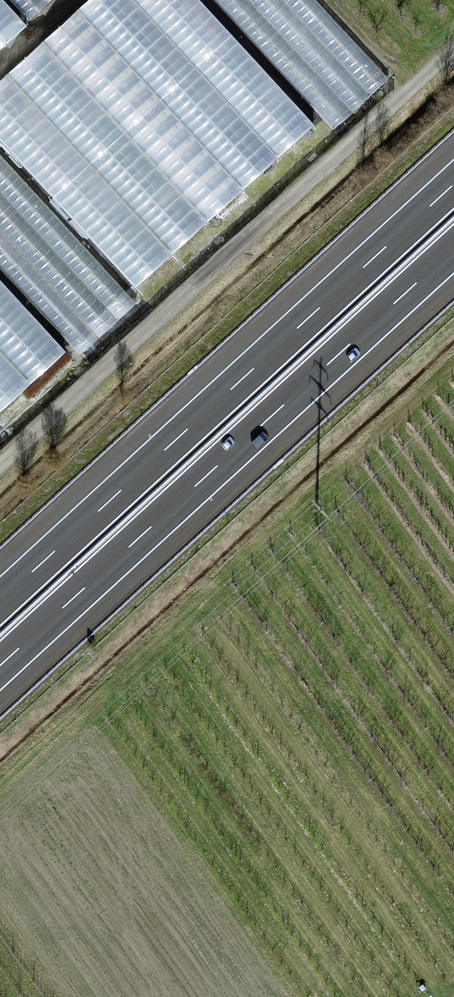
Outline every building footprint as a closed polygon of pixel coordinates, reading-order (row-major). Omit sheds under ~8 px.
[(316,116),(210,0),(78,0),(0,70),(0,134),(133,281),(316,116)] [(27,17),(12,0),(0,0),(0,42),(27,17)] [(328,117),(366,83),(362,79),(378,65),(320,0),(223,0),(328,117)] [(66,345),(0,270),(0,404),(66,345)]
